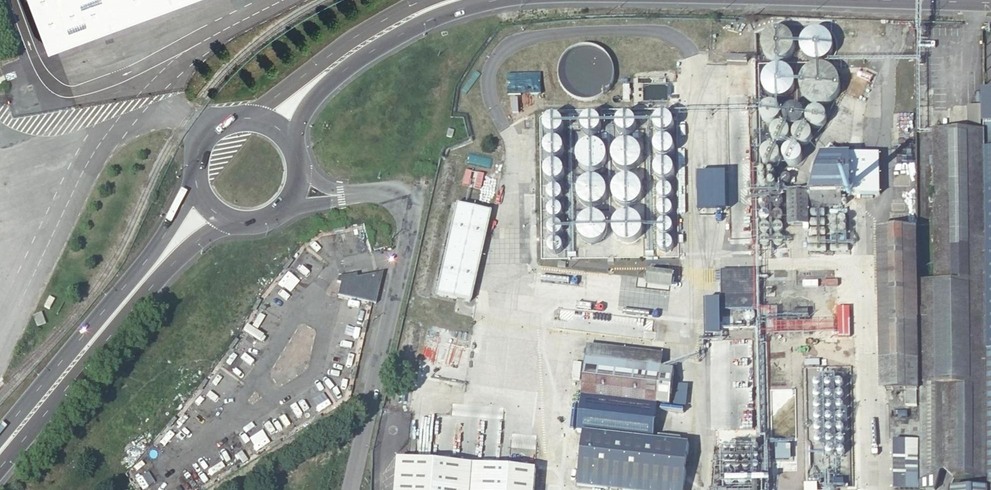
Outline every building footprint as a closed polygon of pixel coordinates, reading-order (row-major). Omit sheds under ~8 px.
[(49,48),(180,0),(31,0),(49,48)] [(763,38),(761,43),(761,48),(763,53),(766,58),(771,61),(776,62),(781,62),(786,59),(790,56),(793,51),(793,46),(793,41),(790,36),(786,32),(781,30),(776,30),(771,31),(766,34),(763,38)] [(802,38),(800,43),(800,48),(801,53),(803,57),(807,60),(812,62),(817,63),(822,62),(826,59),(829,56),(831,51),(832,46),(831,41),(828,37),(824,33),(820,32),(815,31),(810,32),(806,35),(802,38)] [(804,73),(801,79),(800,85),(800,92),(803,98),(808,102),(814,105),(821,106),(827,104),(833,101),(837,96),(839,90),(840,83),(838,77),(834,71),(828,67),(822,66),(815,66),(809,69),(804,73)] [(763,82),(763,88),(765,93),(769,97),(774,99),(780,100),(785,99),(790,95),(793,91),(795,86),(794,80),(792,75),(788,71),(783,68),(777,68),(772,69),(767,72),(764,77),(763,82)] [(983,93),(984,237),(987,478),(987,489),(950,489),(990,489),(990,93),(983,93)] [(761,111),(761,115),(762,119),(764,122),(767,124),(771,124),(775,123),(778,121),(780,117),(781,113),(780,110),(777,107),(774,105),(770,104),(766,105),(763,108),(761,111)] [(788,109),(785,112),(783,115),(783,119),(784,122),(786,125),(789,127),(793,128),(797,127),(800,125),(802,122),(803,119),(803,115),(801,112),(798,109),(795,108),(791,108),(788,109)] [(808,113),(807,116),(806,119),(806,123),(808,126),(811,128),(814,129),(818,129),(821,128),(824,126),(825,123),(826,120),(825,116),(824,113),(821,111),(818,110),(814,110),(811,111),(808,113)] [(933,116),(933,131),(981,130),(981,115),(933,116)] [(582,122),(581,126),(582,130),(583,132),(587,135),(593,136),(596,134),(599,132),(600,130),(600,128),(600,125),(600,122),(598,120),(595,117),(592,116),(589,117),(587,117),(584,119),(582,122)] [(620,117),(617,120),(616,122),(616,126),(616,129),(617,131),(619,133),(621,135),(624,135),(630,134),(633,132),(635,130),(635,125),(634,122),(632,119),(630,117),(626,116),(622,116),(620,117)] [(659,116),(657,118),(655,120),(654,122),(653,126),(654,129),(656,132),(658,134),(661,135),(664,135),(667,134),(671,131),(672,128),(673,125),(672,122),(670,118),(666,116),(663,116),(659,116)] [(543,126),(544,130),(547,134),(550,136),(552,136),(555,136),(558,135),(561,133),(562,130),(563,128),(563,126),(562,123),(561,121),(558,118),(555,117),(552,117),(548,118),(546,121),(544,124),(543,126)] [(774,129),(772,132),(771,135),(771,139),(773,143),(776,145),(780,146),(784,146),(787,144),(789,141),(790,137),(790,133),(788,130),(785,128),(782,127),(778,127),(774,129)] [(796,130),(794,132),(792,136),(792,140),(794,144),(798,147),(802,148),(806,147),(809,145),(811,141),(812,137),(811,133),(808,130),(804,128),(800,128),(796,130)] [(984,478),(981,130),(933,131),(933,224),(916,224),(916,260),(918,392),(919,391),(920,480),(937,480),(939,472),(944,470),(953,480),(984,478)] [(659,140),(656,142),(653,147),(653,150),(654,153),(656,155),(657,157),(659,158),(662,158),(666,158),(669,156),(671,154),(673,151),(673,147),(671,144),(669,141),(666,139),(662,139),(659,140)] [(544,148),(544,151),(544,153),(545,155),(548,158),(550,159),(553,160),(557,159),(560,157),(562,155),(563,152),(563,149),(562,145),(559,142),(557,141),(553,141),(549,141),(547,143),(544,148)] [(626,141),(621,142),(617,144),(614,148),(612,152),(611,157),(612,162),(615,166),(619,169),(623,171),(628,171),(633,169),(637,166),(639,162),(641,158),(640,153),(638,148),(635,145),(631,142),(626,141)] [(581,146),(578,149),(577,153),(576,158),(577,162),(579,166),(582,169),(586,171),(590,172),(595,171),(599,170),(602,167),(604,163),(605,159),(605,154),(604,150),(601,147),(598,144),(594,143),(589,142),(585,144),(581,146)] [(789,148),(786,149),(784,152),(783,155),(783,159),(784,162),(787,164),(790,166),(793,166),(796,165),(799,163),(801,161),(802,158),(802,154),(801,151),(798,149),(795,147),(792,147),(789,148)] [(767,149),(764,151),(762,154),(761,157),(761,160),(762,163),(764,166),(767,167),(771,167),(774,167),(777,165),(779,162),(780,159),(780,156),(778,153),(776,150),(773,149),(770,148),(767,149)] [(852,189),(851,152),(822,152),(810,190),(789,190),(789,221),(809,221),(809,202),(843,201),(842,189),(847,189),(848,188),(849,188),(849,190),(852,189)] [(880,152),(851,152),(852,189),(861,196),(880,195),(880,152)] [(660,162),(656,165),(654,168),(653,171),(654,175),(655,178),(658,180),(663,182),(667,181),(669,180),(672,177),(673,175),(673,171),(672,167),(669,164),(666,162),(662,162),(660,162)] [(546,166),(545,169),(544,174),(544,177),(545,179),(547,181),(553,183),(557,183),(560,181),(562,177),(563,174),(563,171),(562,168),(559,165),(556,164),(553,164),(550,165),(546,166)] [(577,188),(576,193),(577,197),(579,202),(582,205),(587,207),(592,208),(597,207),(601,204),(604,200),(606,196),(606,191),(604,186),(601,182),(597,179),(593,178),(588,178),(583,180),(579,183),(577,188)] [(611,191),(611,195),(613,200),(615,203),(619,206),(623,207),(628,207),(632,206),(636,204),(639,200),(640,196),(641,192),(640,188),(638,184),(635,180),(631,178),(626,178),(622,178),(618,180),(614,183),(612,187),(611,191)] [(662,185),(660,186),(659,187),(657,189),(656,192),(656,195),(657,198),(659,199),(660,200),(663,200),(665,200),(667,199),(670,197),(671,195),(671,192),(670,189),(667,186),(665,185),(662,185)] [(547,190),(546,192),(546,193),(546,196),(549,200),(552,201),(555,201),(558,200),(560,198),(562,195),(560,190),(558,188),(556,187),(554,187),(551,187),(548,189),(547,190)] [(663,203),(659,205),(658,207),(657,210),(657,212),(659,215),(660,217),(663,218),(665,218),(668,217),(670,216),(671,213),(672,212),(672,209),(670,206),(669,204),(666,203),(663,203)] [(547,208),(547,210),(547,212),(547,213),(547,215),(549,217),(551,219),(554,219),(558,218),(560,217),(562,214),(562,211),(561,209),(560,207),(558,205),(555,204),(552,204),(549,206),(547,208)] [(469,302),(488,214),(455,207),(436,294),(469,302)] [(613,224),(612,229),(613,233),(615,237),(618,241),(622,243),(627,243),(632,242),(636,240),(639,237),(641,233),(642,228),(641,224),(639,219),(635,216),(631,214),(627,213),(622,214),(618,216),(615,220),(613,224)] [(578,224),(577,228),(578,233),(580,238),(583,241),(588,243),(593,244),(597,243),(602,240),(605,236),(606,232),(607,227),(605,222),(602,218),(598,216),(594,214),(589,214),(584,216),(580,219),(578,224)] [(659,222),(658,224),(657,226),(657,229),(658,231),(659,233),(661,235),(664,235),(667,235),(669,234),(671,231),(671,225),(669,222),(667,221),(664,220),(661,221),(659,222)] [(547,227),(547,229),(547,232),(548,235),(551,236),(554,237),(557,236),(561,232),(561,227),(560,225),(559,223),(557,222),(554,222),(550,222),(548,225),(547,227)] [(878,227),(881,390),(905,389),(905,403),(916,403),(916,390),(917,390),(914,227),(878,227)] [(660,239),(659,240),(658,242),(657,244),(657,247),(658,249),(659,251),(661,252),(664,253),(666,253),(670,251),(671,249),(672,247),(672,244),(671,242),(669,240),(667,238),(665,238),(662,239),(660,239)] [(549,241),(548,243),(547,245),(546,246),(546,249),(548,252),(550,254),(554,255),(557,255),(561,251),(562,248),(561,245),(558,241),(556,240),(552,240),(549,241)] [(648,271),(646,285),(673,288),(674,274),(648,271)] [(756,309),(755,272),(722,273),(722,275),(717,275),(717,283),(722,283),(723,310),(756,309)] [(376,304),(382,274),(381,273),(357,277),(357,274),(338,277),(337,283),(341,283),(337,295),(373,303),(376,304)] [(797,321),(765,321),(768,489),(800,489),(797,321)] [(723,330),(723,340),(724,431),(758,431),(757,330),(723,330)] [(708,431),(724,431),(723,340),(699,340),(699,362),(706,362),(708,431)] [(585,360),(577,433),(582,433),(577,486),(615,489),(683,489),(688,444),(653,440),(657,403),(644,402),(648,367),(585,360)] [(673,370),(648,367),(644,402),(657,403),(669,405),(673,370)] [(894,489),(914,489),(918,489),(917,441),(894,441),(894,489)] [(395,489),(534,489),(536,469),(398,455),(395,489)] [(730,487),(732,487),(734,487),(736,485),(737,484),(737,481),(737,479),(736,477),(734,476),(732,475),(730,476),(728,477),(726,478),(726,480),(726,483),(726,485),(728,486),(730,487)] [(751,483),(751,480),(751,478),(749,477),(747,476),(745,475),(743,476),(741,477),(740,479),(739,482),(740,484),(741,486),(743,487),(745,488),(747,487),(749,486),(751,485),(751,483)] [(937,480),(920,480),(920,489),(930,489),(935,489),(937,480)]
